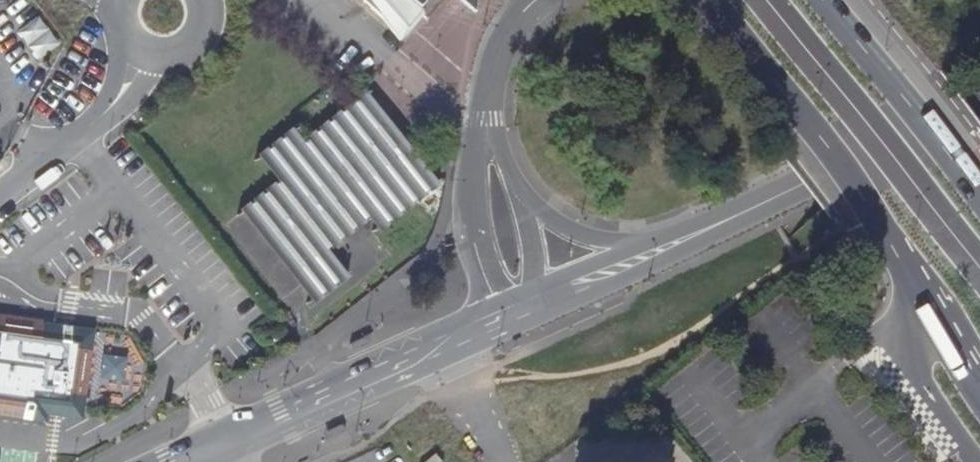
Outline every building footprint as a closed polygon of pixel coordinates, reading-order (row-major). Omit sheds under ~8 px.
[(416,4),(416,8),(426,17),(440,0),(411,0),(416,4)] [(474,0),(459,0),(472,12),(474,0)] [(383,221),(430,183),(363,97),(300,146),(291,131),(268,150),(287,177),(248,207),(315,295),(346,271),(327,246),(372,210),(383,221)] [(84,352),(87,333),(35,323),(34,318),(0,313),(0,406),(39,412),(42,400),(71,404),(72,399),(82,400),(89,353),(84,352)] [(436,453),(425,461),(444,461),(436,453)]
